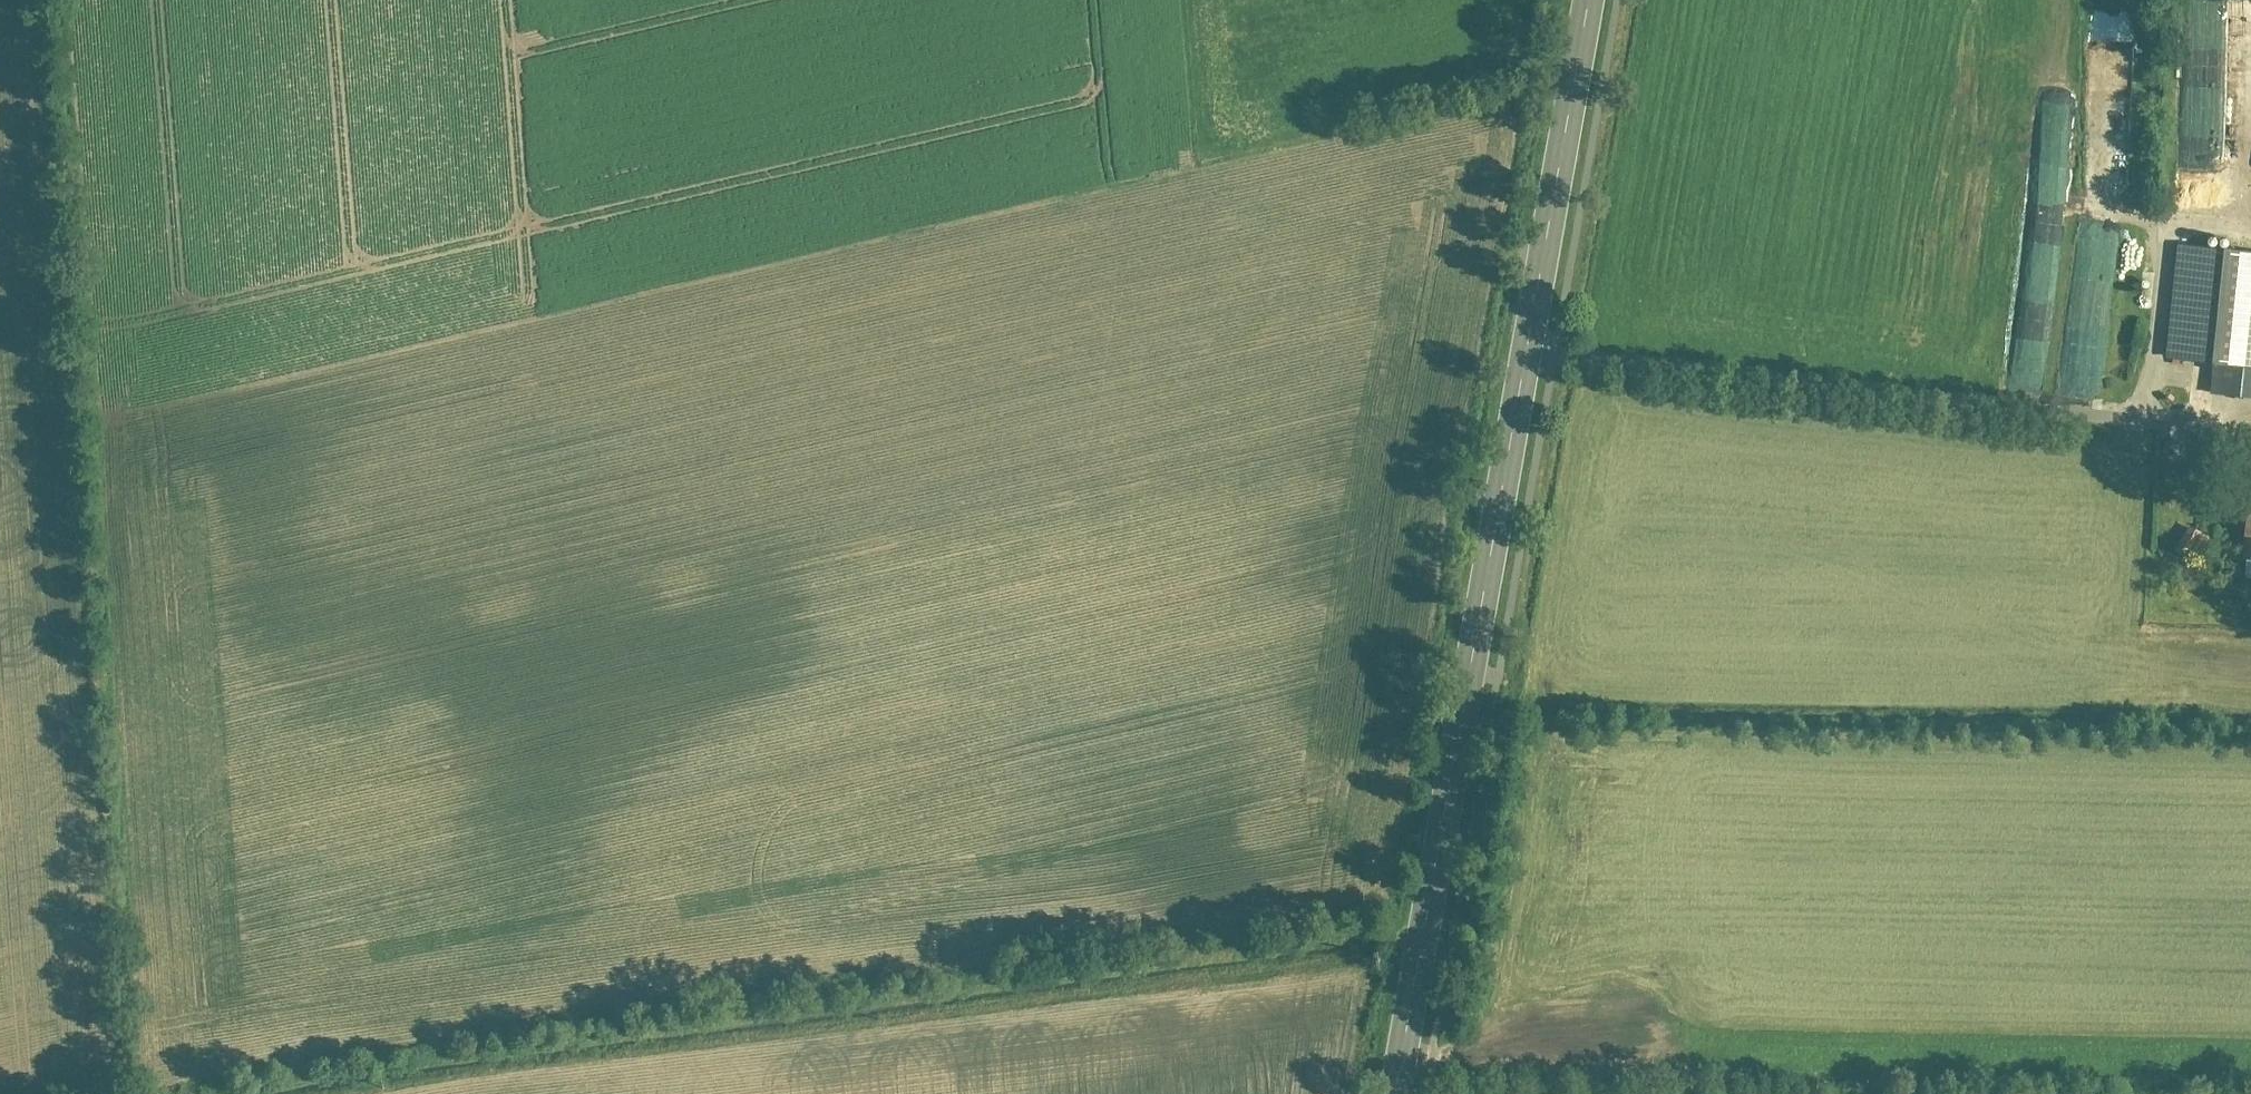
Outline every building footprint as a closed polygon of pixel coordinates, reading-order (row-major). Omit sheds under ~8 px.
[(2161,375),(2250,385),(2250,257),(2176,248),(2161,375)]
